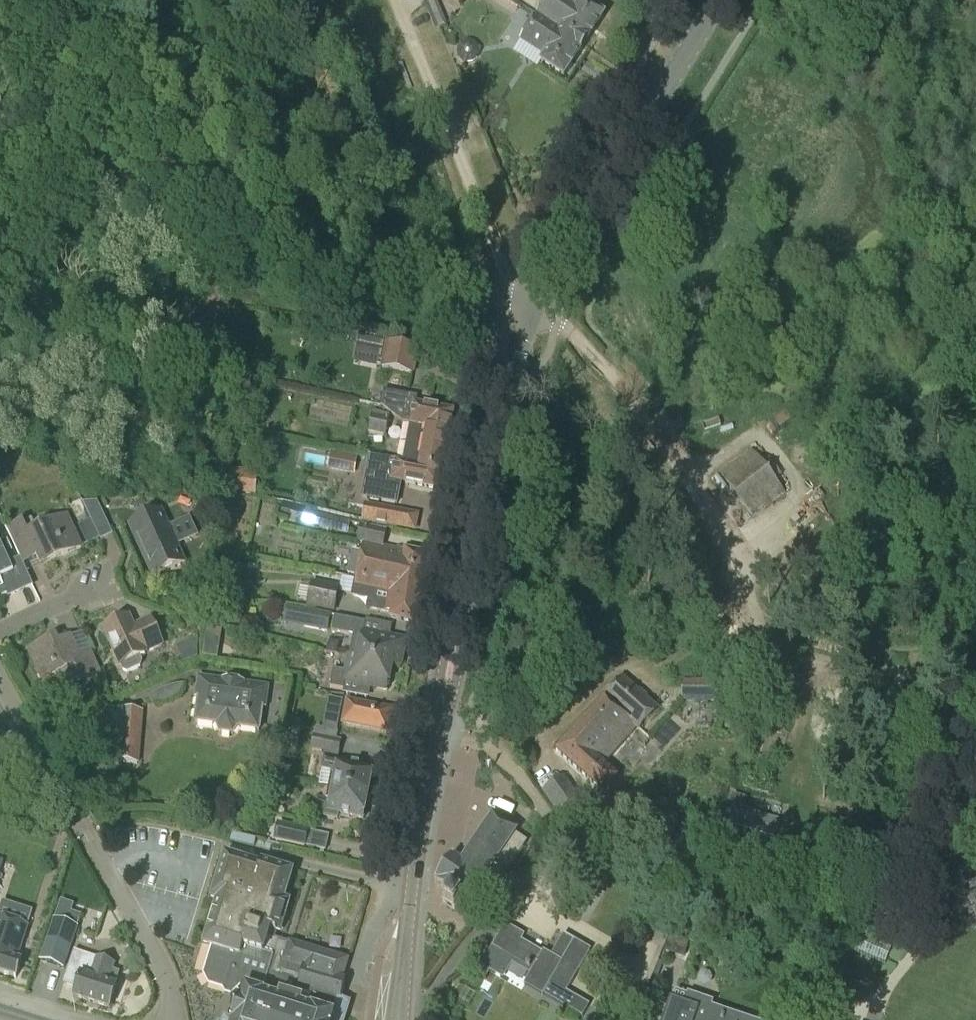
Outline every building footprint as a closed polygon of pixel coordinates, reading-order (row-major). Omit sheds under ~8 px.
[(582,48),(604,15),(587,4),(589,0),(547,0),(535,17),(582,48)] [(563,77),(582,48),(535,17),(520,40),(545,56),(541,62),(563,77)] [(456,49),(456,50),(456,51),(456,52),(456,53),(457,54),(457,55),(458,55),(458,56),(458,57),(459,57),(459,58),(460,58),(460,59),(461,59),(462,60),(463,60),(464,60),(464,61),(465,61),(466,61),(467,61),(468,61),(469,61),(470,61),(471,60),(472,60),(473,59),(474,59),(474,58),(475,58),(475,57),(476,57),(476,56),(477,56),(477,55),(477,54),(478,54),(478,53),(478,52),(478,51),(478,50),(478,49),(478,48),(478,47),(478,46),(477,45),(477,44),(476,43),(476,42),(475,42),(474,41),(473,40),(472,40),(472,39),(471,39),(470,39),(469,39),(468,39),(468,38),(467,38),(466,39),(465,39),(464,39),(463,39),(462,40),(461,40),(460,41),(459,42),(458,43),(458,44),(457,44),(457,45),(457,46),(456,46),(456,47),(456,48),(456,49)] [(414,374),(419,348),(385,342),(380,367),(414,374)] [(383,391),(380,406),(382,406),(403,422),(410,423),(410,424),(449,431),(453,411),(417,404),(418,397),(383,391)] [(372,415),(369,432),(385,436),(389,419),(372,415)] [(410,424),(403,461),(442,469),(449,431),(410,424)] [(335,448),(332,467),(359,471),(361,451),(335,448)] [(752,518),(784,492),(751,450),(719,475),(752,518)] [(369,456),(361,498),(398,505),(402,482),(415,484),(438,488),(442,469),(403,461),(402,462),(391,460),(369,456)] [(82,502),(89,517),(102,511),(97,501),(82,502)] [(423,514),(369,503),(365,522),(420,532),(423,514)] [(168,525),(161,509),(128,524),(144,559),(148,558),(156,576),(185,563),(177,545),(179,544),(171,525),(168,525)] [(348,534),(350,521),(333,518),(306,510),(302,523),(332,531),(348,534)] [(79,545),(66,516),(27,534),(22,523),(7,530),(22,563),(37,556),(42,565),(62,556),(61,554),(79,545)] [(356,574),(420,589),(427,555),(383,546),(387,529),(360,524),(356,542),(363,543),(356,574)] [(0,543),(5,554),(12,551),(7,540),(0,543)] [(0,543),(0,596),(1,597),(6,595),(8,598),(33,586),(23,565),(12,569),(0,543)] [(414,622),(420,589),(356,574),(353,588),(370,592),(367,608),(391,612),(390,617),(414,622)] [(334,613),(340,587),(312,581),(306,607),(334,613)] [(305,610),(302,628),(327,633),(331,615),(305,610)] [(392,665),(400,667),(405,641),(363,632),(365,623),(334,617),(331,631),(353,636),(349,656),(392,665)] [(132,627),(128,618),(103,629),(120,665),(123,671),(127,673),(140,667),(142,663),(139,656),(163,645),(150,619),(132,627)] [(208,627),(205,642),(220,644),(222,629),(208,627)] [(59,643),(56,638),(28,651),(41,679),(55,673),(63,688),(99,672),(89,651),(79,656),(70,638),(59,643)] [(197,638),(183,644),(190,660),(197,657),(197,638)] [(387,690),(392,665),(349,656),(345,672),(333,669),(329,687),(343,690),(345,682),(387,690)] [(603,698),(642,725),(657,709),(643,696),(645,695),(623,676),(603,698)] [(265,709),(268,688),(198,678),(195,699),(198,699),(195,722),(216,725),(220,734),(233,735),(238,728),(259,731),(262,708),(265,709)] [(716,702),(717,681),(682,681),(682,702),(716,702)] [(638,730),(642,725),(603,698),(556,751),(598,789),(603,793),(617,777),(603,765),(635,728),(638,730)] [(387,731),(391,711),(347,702),(343,723),(387,731)] [(137,764),(141,713),(113,710),(109,761),(137,764)] [(303,721),(293,719),(291,729),(301,731),(303,721)] [(330,787),(367,794),(372,770),(335,763),(339,742),(315,737),(313,748),(326,751),(322,770),(333,772),(330,787)] [(557,815),(579,800),(564,777),(542,792),(557,815)] [(363,818),(367,794),(330,787),(327,802),(316,800),(314,809),(363,818)] [(732,794),(724,824),(774,839),(776,833),(778,831),(780,824),(778,820),(770,817),(769,819),(751,814),(748,816),(745,812),(746,809),(742,808),(745,798),(732,794)] [(507,869),(526,842),(515,834),(516,831),(492,815),(461,862),(452,856),(435,882),(450,892),(444,901),(454,908),(460,899),(476,909),(493,884),(492,883),(503,867),(507,869)] [(305,847),(309,831),(278,824),(274,840),(305,847)] [(312,847),(332,846),(330,832),(311,834),(312,847)] [(974,836),(962,833),(959,851),(971,853),(974,836)] [(224,854),(210,901),(214,902),(201,946),(212,949),(204,976),(208,986),(223,990),(225,995),(231,996),(243,987),(247,988),(246,991),(244,991),(241,1003),(240,1003),(234,1019),(332,1019),(333,1017),(338,1001),(341,1001),(347,981),(344,980),(349,961),(344,959),(275,939),(277,933),(282,934),(291,903),(285,901),(294,871),(261,862),(260,864),(224,854)] [(28,927),(0,918),(0,973),(16,978),(21,961),(17,960),(28,927)] [(76,929),(52,922),(40,960),(64,968),(76,929)] [(542,952),(521,940),(524,935),(505,923),(491,947),(501,952),(528,969),(527,971),(530,973),(523,985),(542,996),(543,995),(582,1017),(589,1005),(566,992),(590,950),(563,934),(551,955),(543,951),(542,952)] [(690,942),(669,934),(664,949),(684,956),(690,942)] [(485,979),(490,971),(501,952),(491,947),(476,974),(485,979)] [(109,1009),(116,986),(115,985),(119,972),(113,970),(115,964),(73,951),(63,983),(76,987),(73,997),(109,1009)] [(712,1003),(687,994),(683,1005),(669,1000),(662,1019),(748,1019),(711,1007),(712,1003)] [(348,1015),(351,1005),(341,1001),(338,1001),(333,1017),(332,1019),(346,1019),(348,1015)]
